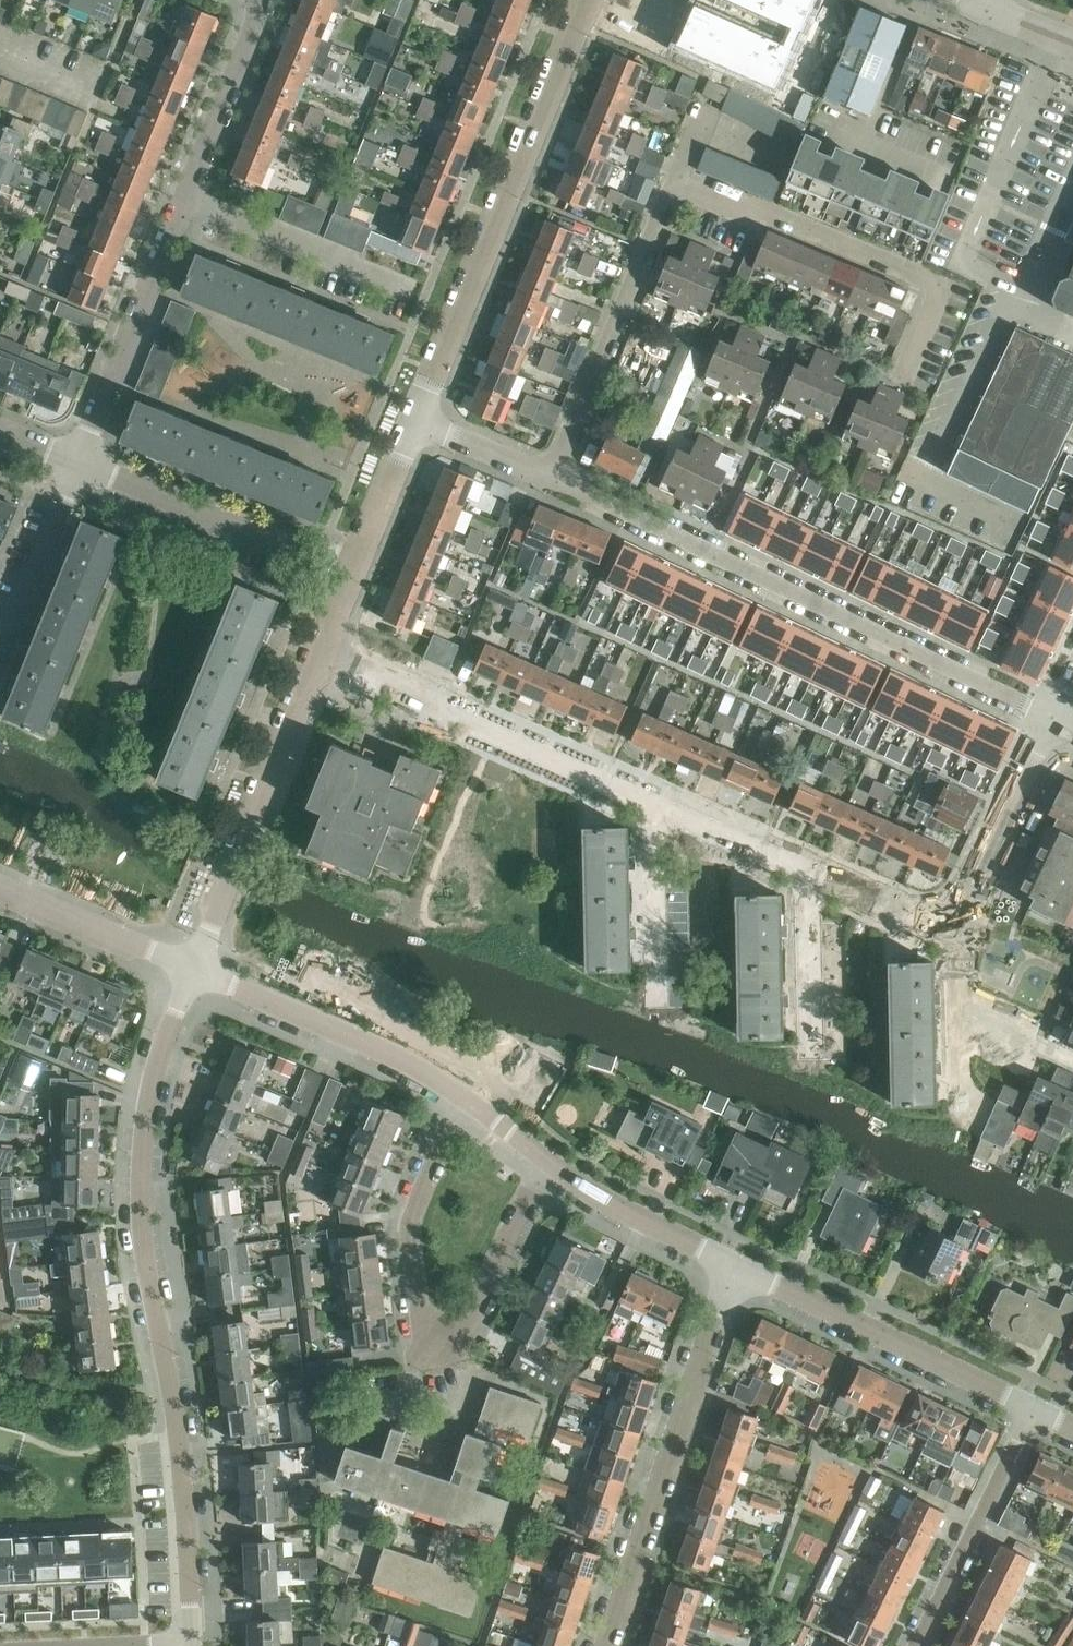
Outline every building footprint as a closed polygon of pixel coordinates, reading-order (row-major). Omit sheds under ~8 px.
[(91,14),(97,0),(72,0),(70,5),(91,14)] [(91,14),(112,22),(111,23),(113,24),(123,0),(97,0),(91,14)] [(149,23),(158,2),(154,0),(146,0),(138,18),(149,23)] [(307,0),(304,0),(293,27),(321,39),(329,20),(333,22),(337,12),(307,0)] [(337,12),(341,2),(336,1),(337,0),(307,0),(337,12)] [(384,13),(395,18),(402,0),(389,0),(384,13)] [(405,22),(414,1),(412,0),(402,0),(395,18),(405,22)] [(498,1),(526,13),(531,0),(498,0),(498,1)] [(616,15),(642,26),(662,35),(678,0),(623,0),(616,15)] [(677,43),(775,87),(814,0),(697,0),(677,43)] [(498,1),(488,25),(516,36),(526,13),(498,1)] [(463,4),(459,13),(472,18),(475,9),(463,4)] [(217,17),(189,6),(181,25),(177,23),(173,34),(177,35),(205,46),(217,17)] [(442,6),(438,15),(455,22),(459,13),(442,6)] [(824,95),(841,102),(871,114),(872,112),(871,112),(876,100),(877,98),(882,85),(907,25),(861,6),(860,8),(860,9),(854,23),(853,25),(847,40),(846,42),(837,65),(836,67),(832,79),(831,79),(830,81),(831,81),(826,93),(825,93),(824,95)] [(472,18),(459,13),(455,22),(468,27),(472,18)] [(35,29),(44,32),(50,19),(40,15),(35,29)] [(488,25),(478,48),(506,60),(516,36),(488,25)] [(321,39),(293,27),(283,51),(311,62),(327,69),(331,60),(331,59),(328,58),(333,44),(321,39)] [(375,28),(371,40),(396,49),(400,37),(375,28)] [(916,69),(924,73),(939,37),(919,29),(906,60),(918,64),(916,69)] [(195,70),(205,46),(177,35),(168,58),(195,70)] [(935,71),(946,76),(959,45),(939,37),(924,73),(933,76),(935,71)] [(142,38),(138,46),(151,52),(155,43),(142,38)] [(390,63),(394,50),(370,41),(366,54),(390,63)] [(96,45),(93,52),(106,58),(111,45),(103,42),(96,45)] [(955,85),(964,89),(979,53),(959,45),(946,76),(957,80),(955,85)] [(151,52),(138,46),(135,55),(148,61),(151,52)] [(478,48),(469,72),(497,83),(506,60),(478,48)] [(283,51),(274,74),(302,86),(311,62),(283,51)] [(456,56),(443,51),(440,60),(453,65),(456,56)] [(634,89),(644,65),(616,53),(605,78),(634,89)] [(979,53),(964,89),(972,92),(974,87),(986,92),(998,61),(979,53)] [(195,70),(168,58),(158,82),(186,93),(195,70)] [(368,82),(380,86),(388,63),(376,59),(368,82)] [(340,74),(344,65),(331,60),(327,69),(340,74)] [(453,65),(440,60),(436,69),(449,74),(453,65)] [(392,68),(386,84),(405,91),(412,76),(392,68)] [(337,83),(340,74),(327,69),(324,78),(337,83)] [(497,83),(469,72),(459,95),(487,107),(497,83)] [(274,74),(264,98),(292,109),(302,86),(274,74)] [(5,107),(15,83),(3,78),(0,86),(0,105),(5,107)] [(624,113),(634,89),(605,78),(596,101),(624,113)] [(705,91),(718,98),(724,85),(711,78),(705,91)] [(186,93),(158,82),(148,105),(176,117),(186,93)] [(5,107),(17,112),(27,88),(15,83),(5,107)] [(123,85),(119,94),(132,99),(136,90),(123,85)] [(663,101),(666,92),(653,87),(650,96),(663,101)] [(17,112),(30,117),(40,93),(27,88),(17,112)] [(722,110),(732,116),(742,94),(730,88),(722,110)] [(685,110),(689,99),(668,90),(664,101),(685,110)] [(891,105),(903,110),(908,97),(896,92),(891,105)] [(41,122),(42,122),(52,98),(40,93),(30,117),(41,122)] [(132,99),(119,94),(116,102),(128,108),(132,99)] [(732,116),(743,121),(752,99),(742,94),(732,116)] [(487,107),(459,95),(449,119),(478,131),(487,107)] [(659,110),(663,101),(650,96),(646,105),(659,110)] [(42,122),(54,127),(64,103),(52,98),(42,122)] [(292,109),(264,98),(254,121),(283,133),(292,109)] [(437,104),(424,98),(420,107),(433,112),(437,104)] [(925,102),(915,98),(909,115),(919,119),(925,102)] [(743,121),(753,126),(763,105),(752,99),(743,121)] [(614,136),(624,113),(596,101),(586,125),(614,136)] [(54,127),(66,132),(76,108),(64,103),(54,127)] [(176,117),(148,105),(139,129),(167,140),(176,117)] [(753,126),(763,131),(773,110),(763,105),(753,126)] [(325,112),(312,107),(308,116),(321,121),(325,112)] [(433,112),(420,107),(417,116),(430,121),(433,112)] [(66,132),(78,137),(88,113),(76,108),(66,132)] [(763,131),(774,136),(783,115),(773,110),(763,131)] [(937,120),(949,125),(953,115),(941,111),(937,120)] [(774,136),(784,142),(794,120),(783,115),(774,136)] [(953,115),(949,125),(961,130),(965,120),(953,115)] [(321,121),(308,116),(305,125),(317,130),(321,121)] [(13,159),(21,138),(27,141),(34,125),(14,117),(10,127),(0,123),(0,153),(13,159)] [(449,119),(440,143),(468,154),(478,131),(449,119)] [(794,120),(784,142),(795,147),(804,126),(794,120)] [(283,133),(254,121),(245,145),(277,158),(281,149),(277,147),(283,133)] [(41,122),(39,125),(40,128),(49,131),(51,126),(42,122),(41,122)] [(605,160),(614,136),(586,125),(577,148),(605,160)] [(167,140),(139,129),(129,152),(157,164),(167,140)] [(78,137),(66,132),(60,147),(72,153),(78,137)] [(104,132),(100,141),(113,146),(117,137),(104,132)] [(786,182),(809,191),(825,153),(818,150),(822,139),(807,133),(786,182)] [(643,148),(647,139),(634,134),(630,143),(643,148)] [(364,139),(357,155),(374,162),(381,146),(364,139)] [(113,146),(100,141),(96,149),(109,155),(113,146)] [(440,143),(430,166),(458,177),(468,154),(440,143)] [(640,157),(643,148),(630,143),(627,152),(640,157)] [(277,158),(245,145),(233,174),(261,185),(269,166),(273,168),(277,158)] [(418,150),(405,145),(401,154),(414,159),(418,150)] [(809,191),(831,200),(851,151),(837,145),(832,156),(825,153),(809,191)] [(697,169),(708,174),(717,152),(706,147),(697,169)] [(577,148),(567,172),(595,183),(603,187),(613,163),(605,160),(577,148)] [(639,160),(660,168),(665,158),(644,149),(639,160)] [(831,200),(858,212),(874,174),(861,168),(866,157),(851,151),(831,200)] [(157,164),(129,152),(119,176),(147,187),(157,164)] [(708,174),(719,178),(728,156),(717,152),(708,174)] [(3,184),(13,159),(0,153),(0,183),(3,184)] [(287,163),(302,170),(307,159),(292,153),(287,163)] [(414,159),(401,154),(398,163),(411,168),(414,159)] [(719,178),(730,183),(739,161),(728,156),(719,178)] [(730,183),(740,187),(749,165),(739,161),(730,183)] [(740,187),(751,192),(760,170),(749,165),(740,187)] [(430,166),(421,190),(449,201),(458,177),(430,166)] [(858,212),(885,223),(906,174),(891,168),(886,179),(874,174),(858,212)] [(751,192),(762,196),(771,174),(760,170),(751,192)] [(557,196),(585,208),(595,183),(567,172),(557,196)] [(771,174),(762,196),(773,201),(782,179),(771,174)] [(885,223),(907,232),(923,194),(916,191),(920,180),(906,174),(885,223)] [(84,176),(80,186),(94,193),(98,182),(84,176)] [(138,211),(147,187),(119,176),(110,200),(138,211)] [(629,185),(622,182),(617,192),(624,195),(625,195),(629,185)] [(646,205),(650,194),(629,185),(625,195),(625,196),(646,205)] [(90,202),(94,193),(80,186),(76,196),(90,202)] [(923,194),(907,232),(930,242),(950,193),(934,186),(930,197),(923,194)] [(44,187),(39,198),(51,203),(55,192),(44,187)] [(262,199),(283,208),(287,197),(266,189),(262,199)] [(449,201),(421,190),(411,213),(439,225),(449,201)] [(624,195),(611,190),(608,199),(620,204),(624,195)] [(398,198),(386,193),(382,202),(395,207),(398,198)] [(279,219),(292,224),(302,200),(289,195),(279,219)] [(620,207),(641,215),(646,205),(625,196),(620,207)] [(51,203),(39,198),(34,210),(46,215),(51,203)] [(138,211),(110,200),(100,223),(128,234),(138,211)] [(292,224),(305,230),(315,205),(302,200),(292,224)] [(305,230),(317,235),(327,211),(315,205),(305,230)] [(376,233),(371,245),(403,258),(408,246),(427,254),(439,225),(411,213),(407,211),(403,221),(407,223),(399,242),(376,233)] [(324,238),(337,243),(347,219),(334,213),(324,238)] [(337,243),(349,248),(359,224),(347,219),(337,243)] [(565,256),(575,232),(547,220),(537,245),(565,256)] [(128,234),(100,223),(91,247),(119,258),(128,234)] [(359,224),(349,248),(362,253),(372,229),(359,224)] [(78,231),(65,226),(62,235),(74,240),(78,231)] [(754,267),(776,277),(791,241),(768,231),(760,251),(749,247),(735,278),(747,283),(754,267)] [(672,233),(666,247),(674,251),(680,236),(672,233)] [(74,240),(62,235),(58,244),(71,249),(74,240)] [(23,238),(19,248),(31,253),(35,242),(23,238)] [(652,296),(703,317),(720,277),(707,271),(715,251),(691,241),(682,261),(669,256),(652,296)] [(776,277),(800,286),(815,251),(791,241),(776,277)] [(555,280),(565,256),(537,245),(527,268),(555,280)] [(119,258),(91,247),(81,270),(109,282),(119,258)] [(31,253),(19,248),(14,260),(26,265),(31,253)] [(800,286),(823,296),(838,261),(815,251),(800,286)] [(598,259),(585,254),(581,263),(594,268),(598,259)] [(199,255),(183,294),(211,305),(210,307),(220,311),(221,309),(248,321),(264,281),(237,271),(239,266),(228,261),(226,266),(199,255)] [(823,296),(846,306),(861,270),(838,261),(823,296)] [(578,272),(590,277),(594,268),(581,263),(578,272)] [(1056,308),(1072,315),(1072,267),(1069,276),(1060,280),(1052,299),(1056,308)] [(97,311),(109,282),(81,270),(77,268),(73,278),(77,280),(69,299),(97,311)] [(546,303),(555,280),(527,268),(518,292),(546,303)] [(846,306),(869,316),(884,280),(861,270),(846,306)] [(884,280),(869,316),(892,325),(885,341),(897,346),(910,314),(899,310),(908,290),(884,280)] [(5,292),(15,297),(20,285),(10,281),(5,292)] [(291,292),(264,281),(248,321),(275,332),(275,333),(285,337),(286,336),(313,347),(329,308),(302,297),(304,292),(293,288),(291,292)] [(20,285),(15,297),(27,302),(32,290),(20,285)] [(33,289),(28,304),(40,309),(46,294),(33,289)] [(536,327),(546,303),(518,292),(508,315),(536,327)] [(172,300),(167,313),(191,323),(196,310),(172,300)] [(54,314),(66,318),(71,306),(60,301),(54,314)] [(578,306),(566,301),(562,310),(575,315),(578,306)] [(596,324),(600,314),(579,305),(578,306),(575,315),(596,324)] [(71,306),(66,318),(91,329),(96,316),(71,306)] [(356,319),(329,308),(313,347),(340,358),(340,359),(350,364),(350,362),(378,374),(394,335),(367,323),(369,319),(358,314),(356,319)] [(558,319),(571,324),(575,315),(562,310),(558,319)] [(167,313),(161,326),(186,336),(191,323),(167,313)] [(536,327),(508,315),(499,339),(526,350),(536,327)] [(769,327),(781,332),(785,323),(773,318),(769,327)] [(785,323),(781,332),(793,337),(797,328),(785,323)] [(670,325),(666,334),(695,347),(699,338),(670,325)] [(753,401),(754,401),(771,361),(757,356),(766,335),(741,325),(733,345),(720,340),(703,381),(753,401)] [(161,326),(156,339),(180,349),(186,336),(161,326)] [(947,474),(999,498),(1030,513),(1041,488),(1049,472),(1054,459),(1057,455),(1062,444),(1072,419),(1072,354),(1015,327),(958,449),(947,474)] [(819,338),(831,343),(835,334),(823,329),(819,338)] [(94,333),(88,347),(97,350),(103,336),(94,333)] [(835,334),(831,343),(843,348),(846,339),(835,334)] [(0,337),(0,387),(8,390),(24,349),(25,346),(0,336),(0,337)] [(699,338),(695,347),(705,351),(709,342),(699,338)] [(156,339),(151,351),(175,361),(180,349),(156,339)] [(517,374),(526,350),(499,339),(489,363),(517,374)] [(649,435),(657,439),(664,442),(704,352),(680,341),(641,431),(649,435)] [(800,341),(795,352),(808,357),(812,346),(800,341)] [(559,353),(555,362),(577,371),(581,360),(586,347),(574,343),(568,357),(559,353)] [(559,353),(546,348),(543,357),(555,362),(559,353)] [(779,403),(829,424),(846,384),(833,378),(841,358),(817,348),(808,368),(796,363),(779,403)] [(8,390),(33,400),(49,359),(24,349),(8,390)] [(151,351),(146,364),(170,374),(175,361),(151,351)] [(539,366),(552,371),(555,362),(543,357),(539,366)] [(49,359),(33,400),(57,410),(64,394),(76,399),(86,375),(73,370),(69,379),(56,373),(60,363),(49,359)] [(551,373),(572,382),(577,371),(555,362),(552,371),(551,373)] [(507,397),(517,374),(489,363),(479,386),(507,397)] [(146,364),(141,377),(165,387),(170,374),(146,364)] [(165,387),(141,377),(136,389),(160,399),(165,387)] [(842,439),(892,460),(909,420),(896,414),(904,394),(879,384),(871,404),(859,399),(842,439)] [(497,422),(507,397),(479,386),(469,411),(497,422)] [(540,400),(527,395),(523,404),(536,409),(540,400)] [(558,418),(562,407),(541,399),(540,400),(536,409),(558,418)] [(139,401),(123,440),(150,452),(148,456),(159,461),(161,456),(188,467),(204,428),(177,417),(178,416),(167,411),(166,412),(139,401)] [(753,401),(747,416),(754,418),(760,404),(754,401),(753,401)] [(536,409),(523,404),(520,413),(533,418),(536,410),(536,409)] [(553,430),(557,419),(536,410),(533,418),(532,421),(553,430)] [(231,439),(204,428),(188,467),(215,478),(213,483),(224,487),(226,483),(253,493),(269,454),(242,443),(243,442),(231,437),(231,439)] [(760,431),(755,445),(774,451),(779,438),(760,431)] [(657,439),(649,435),(647,438),(643,437),(637,449),(609,436),(602,449),(600,448),(596,457),(598,458),(596,461),(632,478),(644,453),(650,456),(656,443),(655,442),(657,439)] [(659,489),(708,512),(727,472),(714,466),(724,446),(700,435),(691,454),(678,448),(659,489)] [(269,454),(253,493),(280,504),(278,509),(289,514),(291,509),(318,520),(334,481),(307,470),(307,468),(296,464),(296,465),(269,454)] [(1065,462),(1072,466),(1072,456),(1069,454),(1065,462)] [(774,462),(769,473),(776,477),(782,465),(777,463),(774,462)] [(1061,470),(1072,476),(1072,466),(1065,462),(1061,470)] [(461,464),(458,472),(474,478),(477,471),(461,464)] [(782,465),(776,477),(784,481),(790,469),(782,465)] [(435,496),(462,507),(466,509),(470,499),(466,498),(474,478),(458,472),(446,467),(435,496)] [(863,474),(858,486),(877,494),(882,482),(863,474)] [(808,477),(802,489),(810,492),(816,481),(811,479),(808,477)] [(816,481),(810,492),(818,496),(823,484),(816,481)] [(1053,487),(1050,495),(1061,501),(1065,493),(1053,487)] [(841,492),(835,504),(843,508),(849,496),(841,492)] [(743,502),(728,533),(745,542),(764,503),(747,494),(743,502)] [(1047,500),(1046,503),(1058,509),(1061,501),(1050,495),(1047,500)] [(435,496),(425,519),(453,531),(462,507),(435,496)] [(849,496),(843,508),(851,511),(857,500),(855,499),(849,496)] [(5,538),(17,507),(0,500),(0,536),(5,538)] [(498,523),(509,527),(518,506),(507,501),(498,523)] [(764,503),(745,542),(762,550),(781,511),(764,503)] [(551,543),(552,544),(563,515),(539,505),(534,519),(527,534),(524,542),(547,552),(551,543)] [(876,506),(870,518),(878,521),(884,509),(879,507),(876,505),(876,506)] [(781,511),(762,550),(778,558),(797,519),(781,511)] [(891,511),(885,523),(894,527),(899,515),(891,511)] [(522,514),(512,537),(524,542),(527,534),(534,519),(522,514)] [(552,544),(576,554),(587,525),(563,515),(552,544)] [(425,519),(415,543),(443,554),(453,531),(425,519)] [(797,519),(778,558),(795,566),(814,527),(797,519)] [(69,560),(58,587),(97,603),(108,576),(109,577),(114,565),(113,565),(124,537),(85,521),(74,549),(69,547),(64,558),(69,560)] [(1038,521),(1034,529),(1046,534),(1050,526),(1038,521)] [(918,523),(912,535),(920,538),(926,527),(921,524),(918,523)] [(1059,540),(1072,547),(1072,527),(1067,524),(1059,540)] [(587,525),(576,554),(599,563),(611,535),(587,525)] [(814,527),(795,566),(811,574),(830,535),(814,527)] [(926,527),(920,538),(928,542),(933,530),(926,527)] [(472,528),(468,536),(483,543),(487,534),(472,528)] [(1033,530),(1030,537),(1042,542),(1046,534),(1034,529),(1033,530)] [(830,535),(811,574),(828,582),(846,543),(830,535)] [(483,543),(468,536),(465,545),(479,552),(483,543)] [(951,537),(946,549),(953,553),(959,541),(952,538),(951,537)] [(1051,558),(1072,569),(1072,547),(1059,540),(1051,558)] [(959,541),(953,553),(961,557),(967,545),(959,541)] [(608,578),(606,583),(624,592),(644,550),(625,542),(608,578)] [(415,543),(405,567),(433,578),(443,554),(415,543)] [(846,543),(828,582),(845,590),(864,551),(846,543)] [(644,550),(624,592),(642,601),(662,559),(644,550)] [(985,553),(980,562),(988,566),(994,554),(986,550),(985,553)] [(531,567),(540,571),(546,558),(537,554),(531,567)] [(870,554),(851,593),(869,602),(888,563),(870,554)] [(994,554),(988,566),(996,570),(1001,558),(1002,558),(994,554)] [(546,558),(540,571),(549,575),(555,562),(546,558)] [(662,559),(642,601),(660,609),(680,567),(662,559)] [(1019,562),(1015,570),(1027,576),(1031,568),(1019,562)] [(888,563),(869,602),(885,610),(904,571),(888,563)] [(1039,581),(1072,598),(1072,576),(1048,564),(1039,581)] [(405,567),(396,590),(424,602),(433,578),(405,567)] [(531,567),(519,595),(529,598),(540,571),(531,567)] [(563,582),(573,586),(579,571),(569,567),(563,582)] [(680,567),(660,609),(678,618),(697,576),(680,567)] [(1014,571),(1011,578),(1023,584),(1027,576),(1015,570),(1014,571)] [(904,571),(885,610),(902,617),(920,578),(904,571)] [(454,574),(450,584),(463,589),(467,580),(454,574)] [(697,576),(678,618),(695,626),(715,584),(697,576)] [(920,578),(902,617),(918,625),(937,586),(920,578)] [(1031,598),(1070,617),(1072,611),(1072,598),(1039,581),(1031,598)] [(463,589),(450,584),(446,593),(459,599),(463,589)] [(715,584),(695,626),(713,634),(733,593),(715,584)] [(223,623),(213,650),(252,666),(263,639),(267,641),(272,630),(267,628),(278,601),(239,585),(228,612),(226,611),(221,622),(223,623)] [(937,586),(918,625),(935,633),(954,594),(937,586)] [(97,603),(58,587),(47,614),(42,612),(38,623),(43,625),(32,652),(71,668),(82,641),(83,641),(87,630),(86,630),(97,603)] [(424,602),(396,590),(384,619),(412,630),(420,611),(424,613),(428,603),(424,602)] [(733,593),(713,634),(731,643),(732,643),(751,602),(733,593)] [(954,594),(935,633),(952,642),(971,602),(954,594)] [(1003,595),(999,603),(1011,609),(1015,601),(1003,595)] [(1031,598),(1023,614),(1063,633),(1070,617),(1031,598)] [(513,622),(507,635),(516,639),(523,625),(522,624),(527,612),(529,607),(517,602),(513,611),(509,620),(513,622)] [(971,602),(952,642),(969,650),(988,611),(971,602)] [(998,607),(996,611),(1007,616),(1011,609),(999,603),(998,607)] [(758,605),(739,647),(757,656),(777,614),(758,605)] [(588,620),(588,621),(596,624),(602,612),(594,609),(588,620)] [(527,612),(522,624),(523,625),(530,627),(535,616),(527,612)] [(777,614),(757,656),(775,664),(795,623),(777,614)] [(1023,614),(1015,631),(1054,650),(1063,633),(1023,614)] [(565,621),(558,638),(571,644),(578,626),(565,621)] [(622,623),(616,635),(624,638),(629,626),(622,623)] [(795,623),(775,664),(793,673),(812,631),(795,623)] [(523,625),(516,639),(526,643),(532,629),(530,627),(523,625)] [(629,626),(624,638),(626,639),(632,642),(637,630),(629,626)] [(987,628),(984,636),(996,641),(999,634),(988,628),(987,628)] [(812,631),(793,673),(810,681),(830,640),(812,631)] [(1015,631),(1007,648),(1046,667),(1054,650),(1015,631)] [(423,658),(436,664),(447,640),(434,634),(423,658)] [(984,636),(980,644),(992,649),(996,641),(984,636)] [(651,651),(659,655),(665,643),(657,639),(651,651)] [(447,640),(436,664),(449,669),(460,645),(447,640)] [(830,640),(810,681),(828,690),(848,648),(830,640)] [(553,656),(564,660),(570,647),(559,642),(553,656)] [(665,643),(659,655),(667,659),(673,647),(665,643)] [(474,672),(498,682),(511,655),(486,644),(474,672)] [(570,647),(564,660),(572,664),(578,650),(570,647)] [(848,648),(828,690),(846,698),(866,657),(848,648)] [(1007,648),(999,665),(1033,681),(1038,684),(1046,667),(1007,648)] [(197,688),(186,715),(225,731),(236,704),(241,706),(245,694),(241,693),(252,666),(213,650),(201,677),(199,676),(194,687),(197,688)] [(71,668),(32,652),(21,678),(16,677),(11,688),(16,690),(5,717),(44,733),(55,706),(56,706),(61,695),(60,694),(71,668)] [(498,682),(522,692),(534,665),(511,655),(498,682)] [(693,655),(687,667),(695,671),(701,659),(693,655)] [(866,657),(846,698),(864,707),(884,666),(866,657)] [(701,659),(695,671),(701,674),(703,675),(709,663),(701,659)] [(606,662),(601,675),(611,679),(616,666),(606,662)] [(522,692),(544,702),(556,675),(534,665),(522,692)] [(611,679),(610,680),(619,684),(625,670),(624,670),(616,666),(611,679)] [(891,669),(871,710),(872,710),(890,719),(910,678),(891,669)] [(727,670),(721,682),(729,686),(735,674),(728,670),(727,670)] [(580,685),(568,713),(592,723),(604,696),(610,680),(611,679),(601,675),(599,674),(592,691),(580,685)] [(544,702),(568,713),(580,685),(556,675),(544,702)] [(910,678),(890,719),(908,728),(928,686),(910,678)] [(756,683),(750,695),(758,699),(764,687),(756,683)] [(928,686),(908,728),(926,736),(945,695),(928,686)] [(764,687),(758,699),(766,702),(772,691),(764,687)] [(631,741),(655,752),(667,724),(674,708),(680,694),(671,690),(658,720),(643,713),(631,741)] [(688,697),(680,694),(674,708),(682,711),(688,697)] [(945,695),(926,736),(943,745),(963,703),(945,695)] [(604,696),(592,723),(615,734),(628,706),(604,696)] [(792,699),(786,711),(794,715),(800,703),(792,699)] [(800,703),(794,715),(802,719),(802,718),(808,707),(800,703)] [(963,703),(943,745),(961,753),(981,712),(963,703)] [(711,725),(721,729),(727,715),(717,711),(711,725)] [(981,712),(961,753),(979,762),(999,720),(981,712)] [(170,753),(159,780),(198,796),(210,768),(214,770),(219,759),(214,757),(225,731),(186,715),(175,742),(172,741),(168,752),(170,753)] [(727,715),(721,729),(730,733),(736,718),(727,715)] [(828,715),(822,727),(830,731),(836,719),(828,715)] [(836,719),(830,731),(838,734),(844,722),(836,719)] [(999,720),(979,762),(997,771),(1017,729),(1006,724),(999,720)] [(655,752),(679,762),(691,734),(667,724),(655,752)] [(778,726),(773,736),(780,739),(784,729),(778,726)] [(862,730),(856,742),(864,746),(870,734),(862,731),(862,730)] [(758,745),(767,749),(773,736),(764,732),(758,745)] [(679,762),(702,772),(714,744),(691,734),(679,762)] [(773,736),(767,749),(777,753),(783,740),(780,739),(773,736)] [(373,760),(363,756),(333,743),(307,806),(323,812),(307,851),(370,877),(376,862),(406,874),(423,834),(413,830),(425,800),(429,802),(442,770),(402,753),(392,778),(370,769),(373,760)] [(702,772),(725,782),(738,755),(714,744),(702,772)] [(891,744),(885,756),(893,759),(898,747),(891,744)] [(898,747),(893,759),(900,763),(901,763),(906,751),(898,747)] [(932,748),(926,760),(934,764),(940,752),(932,748)] [(940,752),(934,764),(942,768),(947,756),(940,752)] [(725,782),(748,792),(760,765),(738,755),(725,782)] [(822,773),(831,778),(838,764),(829,759),(822,773)] [(838,764),(831,778),(840,782),(847,768),(838,764)] [(760,765),(748,792),(773,803),(785,776),(760,765)] [(960,781),(960,782),(967,785),(973,774),(965,770),(960,781)] [(924,784),(942,793),(936,806),(943,810),(938,820),(934,828),(944,833),(948,825),(955,828),(960,818),(967,822),(968,818),(971,817),(974,812),(972,810),(978,798),(948,783),(949,780),(930,771),(924,784)] [(973,774),(967,785),(975,789),(976,789),(981,777),(973,774)] [(1065,779),(1049,813),(1058,817),(1053,826),(1049,825),(1018,889),(1034,897),(1030,906),(1072,927),(1072,783),(1065,779)] [(869,794),(878,798),(885,784),(876,780),(869,794)] [(789,810),(813,821),(825,793),(801,783),(789,810)] [(885,784),(878,798),(887,802),(894,788),(885,784)] [(813,821),(836,831),(848,803),(825,793),(813,821)] [(836,831),(859,842),(872,814),(848,803),(836,831)] [(918,809),(914,820),(927,825),(931,815),(918,809)] [(859,842),(882,852),(894,824),(872,814),(859,842)] [(882,852),(911,864),(925,832),(915,828),(913,832),(894,824),(882,852)] [(636,927),(630,927),(628,869),(635,869),(635,857),(628,857),(628,827),(585,828),(588,969),(630,969),(630,939),(636,939),(636,927)] [(925,832),(911,864),(939,877),(951,849),(932,840),(934,836),(925,832)] [(782,994),(781,936),(788,936),(787,924),(781,924),(780,895),(738,895),(741,1037),(783,1036),(782,1006),(789,1006),(789,994),(782,994)] [(8,967),(17,947),(4,942),(5,940),(3,939),(5,935),(0,933),(0,964),(8,967)] [(16,982),(41,993),(54,961),(53,960),(55,956),(43,951),(41,955),(29,950),(16,982)] [(62,1012),(66,1003),(79,971),(54,961),(41,993),(37,1001),(62,1012)] [(940,992),(934,992),(933,962),(891,963),(893,1104),(936,1103),(935,1074),(942,1074),(941,1062),(935,1062),(934,1004),(940,1003),(940,992)] [(66,1003),(91,1014),(104,982),(79,971),(66,1003)] [(104,982),(91,1014),(116,1024),(130,993),(104,982)] [(1057,1013),(1072,1021),(1072,1010),(1061,1005),(1057,1013)] [(1057,1013),(1053,1022),(1069,1030),(1064,1042),(1072,1046),(1072,1021),(1057,1013)] [(24,1015),(18,1027),(31,1033),(37,1020),(24,1015)] [(31,1033),(18,1027),(11,1024),(6,1037),(26,1045),(31,1033)] [(238,1045),(227,1071),(255,1083),(266,1057),(238,1045)] [(58,1059),(69,1064),(75,1051),(63,1046),(58,1059)] [(75,1051),(69,1064),(95,1075),(100,1062),(75,1051)] [(25,1053),(15,1083),(33,1089),(43,1060),(25,1053)] [(279,1056),(274,1069),(290,1076),(295,1063),(279,1056)] [(295,1098),(294,1099),(311,1106),(323,1075),(312,1070),(313,1066),(305,1063),(303,1067),(307,1068),(303,1078),(308,1080),(300,1100),(295,1098)] [(1018,1122),(1039,1131),(1067,1070),(1058,1066),(1050,1082),(1038,1076),(1023,1110),(1018,1122)] [(1065,1129),(1072,1112),(1072,1092),(1068,1090),(1072,1080),(1072,1073),(1067,1070),(1039,1131),(1060,1141),(1065,1129)] [(227,1071),(216,1097),(244,1109),(255,1083),(227,1071)] [(330,1078),(317,1109),(330,1114),(343,1084),(330,1078)] [(52,1095),(51,1122),(99,1124),(100,1096),(92,1095),(92,1082),(65,1082),(65,1095),(52,1095)] [(998,1099),(1021,1109),(1027,1094),(1005,1084),(998,1099)] [(216,1097),(205,1123),(233,1135),(244,1109),(216,1097)] [(311,1106),(294,1099),(291,1109),(306,1116),(311,1106)] [(998,1099),(992,1112),(1016,1123),(1022,1110),(998,1099)] [(371,1101),(360,1126),(392,1140),(403,1114),(371,1101)] [(648,1148),(658,1153),(683,1165),(702,1125),(654,1102),(647,1117),(630,1109),(617,1136),(646,1151),(648,1148)] [(330,1114),(317,1109),(312,1120),(325,1126),(330,1114)] [(754,1112),(747,1127),(771,1139),(778,1124),(754,1112)] [(992,1112),(986,1125),(1010,1135),(1016,1123),(992,1112)] [(51,1148),(52,1148),(98,1149),(99,1124),(51,1122),(51,1148)] [(233,1135),(205,1123),(194,1149),(197,1150),(192,1162),(217,1173),(233,1135)] [(1010,1135),(986,1125),(981,1137),(1005,1148),(1010,1135)] [(360,1126),(350,1152),(382,1165),(392,1140),(360,1126)] [(742,1189),(762,1198),(775,1170),(763,1164),(773,1142),(772,1142),(769,1148),(737,1132),(713,1182),(739,1195),(742,1189)] [(276,1141),(272,1151),(288,1157),(292,1147),(276,1141)] [(775,1170),(762,1198),(787,1210),(811,1161),(773,1142),(763,1164),(775,1170)] [(302,1143),(296,1159),(307,1164),(313,1148),(302,1143)] [(2,1170),(8,1171),(16,1148),(0,1148),(0,1170),(2,1170)] [(64,1159),(63,1177),(98,1178),(98,1149),(52,1148),(52,1159),(64,1159)] [(288,1157),(272,1151),(268,1161),(284,1167),(288,1157)] [(350,1152),(339,1177),(371,1190),(382,1165),(350,1152)] [(702,1158),(697,1169),(706,1174),(712,1162),(702,1158)] [(307,1164),(296,1159),(290,1173),(301,1177),(307,1164)] [(824,1200),(836,1206),(842,1209),(828,1238),(860,1253),(882,1207),(856,1194),(864,1176),(840,1165),(824,1200)] [(338,1207),(342,1228),(361,1225),(360,1216),(371,1190),(339,1177),(330,1173),(319,1199),(338,1207)] [(3,1209),(4,1221),(46,1216),(46,1220),(75,1219),(74,1204),(97,1205),(98,1178),(63,1177),(63,1201),(16,1207),(15,1194),(2,1196),(3,1209)] [(197,1192),(201,1220),(231,1216),(227,1188),(233,1187),(232,1177),(207,1180),(208,1190),(197,1192)] [(265,1201),(266,1212),(283,1210),(282,1199),(265,1201)] [(283,1210),(266,1212),(267,1223),(285,1221),(283,1210)] [(201,1220),(204,1248),(234,1244),(232,1230),(245,1228),(244,1214),(231,1216),(201,1220)] [(68,1263),(103,1259),(99,1231),(76,1234),(75,1219),(46,1220),(46,1216),(4,1221),(7,1242),(65,1235),(68,1263)] [(926,1227),(919,1242),(906,1268),(930,1279),(931,1275),(935,1277),(936,1276),(947,1282),(968,1237),(992,1248),(999,1235),(964,1218),(953,1240),(926,1227)] [(341,1238),(344,1265),(379,1261),(375,1234),(363,1235),(361,1225),(342,1228),(327,1229),(328,1240),(341,1238)] [(559,1237),(547,1262),(578,1277),(590,1252),(559,1237)] [(204,1248),(208,1276),(250,1271),(249,1258),(236,1260),(234,1244),(204,1248)] [(296,1255),(298,1271),(309,1270),(307,1254),(296,1255)] [(271,1257),(273,1267),(290,1265),(289,1255),(271,1257)] [(70,1275),(72,1289),(106,1285),(103,1259),(68,1263),(51,1265),(53,1278),(70,1275)] [(346,1275),(348,1292),(382,1288),(379,1261),(344,1265),(334,1266),(335,1276),(346,1275)] [(547,1262),(535,1287),(566,1302),(573,1288),(583,1292),(588,1281),(578,1277),(547,1262)] [(615,1264),(601,1293),(614,1299),(628,1270),(615,1264)] [(268,1294),(270,1307),(295,1304),(290,1265),(273,1267),(274,1277),(283,1276),(285,1292),(268,1294)] [(309,1270),(298,1271),(301,1298),(313,1297),(309,1270)] [(250,1271),(208,1276),(212,1304),(241,1300),(240,1285),(252,1283),(250,1271)] [(633,1313),(642,1317),(658,1285),(633,1273),(615,1312),(630,1319),(633,1313)] [(14,1285),(16,1303),(27,1301),(26,1288),(39,1286),(39,1281),(20,1284),(19,1274),(11,1275),(14,1285)] [(72,1289),(75,1316),(109,1312),(106,1285),(72,1289)] [(658,1285),(642,1317),(652,1321),(654,1316),(669,1323),(682,1296),(658,1285)] [(27,1301),(16,1303),(17,1307),(42,1304),(39,1286),(26,1288),(27,1301)] [(535,1287),(523,1312),(563,1330),(563,1329),(555,1325),(566,1302),(535,1287)] [(348,1292),(351,1319),(385,1315),(382,1288),(348,1292)] [(990,1323),(992,1329),(1010,1337),(1009,1339),(1017,1343),(1018,1341),(1035,1349),(1041,1347),(1049,1332),(1061,1337),(1072,1312),(1072,1295),(1067,1292),(1058,1312),(1036,1301),(1039,1293),(1028,1288),(1024,1296),(1008,1288),(1001,1291),(992,1310),(991,1310),(989,1314),(990,1314),(988,1317),(990,1323)] [(614,1299),(601,1293),(597,1303),(609,1309),(614,1299)] [(295,1304),(270,1307),(259,1309),(261,1320),(296,1316),(295,1304)] [(302,1309),(304,1325),(316,1323),(314,1308),(302,1309)] [(75,1316),(78,1343),(113,1339),(109,1312),(75,1316)] [(563,1330),(523,1312),(512,1336),(522,1341),(509,1370),(559,1395),(569,1374),(552,1366),(557,1356),(543,1350),(550,1336),(558,1340),(563,1330)] [(5,1313),(1,1324),(13,1330),(18,1318),(5,1313)] [(385,1315),(351,1319),(340,1321),(341,1330),(352,1328),(354,1346),(389,1342),(385,1315)] [(762,1357),(771,1361),(786,1330),(763,1319),(750,1346),(764,1353),(762,1357)] [(214,1325),(218,1354),(248,1350),(244,1322),(214,1325)] [(316,1323),(304,1325),(306,1340),(318,1339),(316,1323)] [(0,1326),(0,1339),(8,1342),(13,1330),(1,1324),(0,1326)] [(587,1324),(580,1338),(593,1344),(599,1330),(587,1324)] [(787,1369),(796,1373),(811,1342),(786,1330),(771,1361),(773,1362),(774,1358),(789,1365),(787,1369)] [(281,1335),(282,1345),(300,1343),(299,1333),(281,1335)] [(593,1344),(580,1338),(573,1352),(586,1358),(593,1344)] [(113,1339),(78,1343),(82,1370),(116,1366),(113,1339)] [(811,1342),(796,1373),(820,1384),(835,1353),(811,1342)] [(300,1343),(282,1345),(284,1357),(301,1354),(300,1343)] [(614,1359),(623,1362),(628,1348),(618,1345),(614,1359)] [(628,1348),(623,1362),(632,1365),(650,1371),(658,1374),(662,1360),(628,1348)] [(218,1354),(221,1382),(251,1378),(248,1350),(218,1354)] [(309,1362),(310,1376),(355,1371),(353,1357),(309,1362)] [(607,1394),(620,1398),(649,1408),(657,1383),(647,1379),(650,1371),(632,1365),(629,1373),(621,1370),(616,1385),(610,1383),(607,1394)] [(852,1400),(870,1408),(886,1375),(872,1368),(871,1371),(861,1366),(846,1396),(840,1393),(833,1409),(845,1415),(852,1400)] [(914,1429),(929,1436),(943,1406),(920,1394),(905,1425),(894,1419),(908,1389),(898,1384),(899,1381),(886,1375),(870,1408),(885,1415),(876,1435),(890,1442),(892,1437),(906,1444),(914,1429)] [(733,1397),(751,1405),(763,1381),(754,1376),(749,1387),(738,1382),(733,1397)] [(221,1382),(225,1410),(266,1404),(265,1392),(253,1393),(251,1378),(221,1382)] [(571,1387),(585,1392),(588,1383),(575,1378),(571,1387)] [(789,1400),(796,1387),(785,1382),(778,1395),(789,1400)] [(588,1383),(585,1392),(599,1397),(602,1387),(588,1383)] [(763,1384),(756,1399),(764,1403),(772,1388),(763,1384)] [(288,1390),(289,1401),(307,1399),(305,1388),(288,1390)] [(438,1602),(471,1613),(482,1581),(448,1569),(453,1554),(464,1558),(469,1541),(458,1537),(463,1522),(498,1534),(509,1501),(474,1489),(479,1475),(490,1479),(502,1444),(490,1441),(495,1426),(530,1437),(540,1405),(491,1389),(480,1421),(483,1422),(478,1437),(468,1433),(457,1467),(467,1471),(462,1486),(394,1463),(405,1431),(392,1427),(385,1448),(382,1459),(348,1448),(349,1447),(347,1447),(336,1480),(370,1492),(371,1489),(385,1493),(384,1496),(451,1518),(446,1533),(437,1530),(428,1557),(437,1560),(435,1566),(385,1548),(374,1581),(423,1598),(424,1595),(439,1600),(438,1602)] [(772,1408),(783,1414),(789,1400),(778,1395),(772,1408)] [(620,1398),(612,1423),(641,1433),(649,1408),(620,1398)] [(307,1399),(289,1401),(291,1412),(308,1410),(307,1399)] [(803,1423),(816,1429),(827,1406),(814,1400),(803,1423)] [(266,1404),(225,1410),(228,1438),(243,1436),(244,1447),(266,1445),(268,1444),(270,1442),(271,1441),(271,1439),(266,1404)] [(935,1458),(951,1465),(958,1450),(952,1448),(967,1417),(943,1406),(929,1436),(943,1443),(935,1458)] [(729,1409),(721,1434),(753,1445),(757,1435),(753,1433),(758,1418),(729,1409)] [(951,1465),(943,1482),(952,1486),(957,1476),(958,1476),(969,1452),(984,1460),(998,1432),(994,1430),(993,1428),(988,1425),(985,1426),(974,1421),(961,1449),(960,1448),(959,1451),(958,1450),(951,1465)] [(594,1444),(594,1445),(632,1457),(641,1433),(612,1423),(604,1447),(594,1444)] [(291,1427),(293,1443),(312,1441),(310,1425),(291,1427)] [(555,1437),(569,1442),(572,1432),(558,1428),(555,1437)] [(572,1432),(569,1442),(583,1446),(586,1437),(572,1432)] [(721,1434),(713,1459),(741,1468),(746,1454),(750,1455),(753,1445),(721,1434)] [(767,1455),(781,1459),(784,1447),(770,1443),(767,1455)] [(585,1469),(587,1470),(624,1482),(632,1457),(594,1445),(585,1469)] [(784,1447),(781,1459),(795,1463),(798,1451),(784,1447)] [(241,1464),(242,1493),(273,1491),(271,1466),(280,1465),(279,1450),(255,1451),(256,1464),(241,1464)] [(1025,1486),(1049,1497),(1065,1465),(1062,1463),(1063,1461),(1052,1456),(1051,1458),(1041,1453),(1025,1486)] [(713,1459),(704,1484),(737,1495),(740,1485),(736,1483),(741,1468),(713,1459)] [(1072,1509),(1072,1466),(1072,1465),(1071,1467),(1065,1465),(1049,1497),(1072,1509)] [(578,1495),(587,1498),(616,1508),(624,1482),(587,1470),(578,1495)] [(861,1493),(872,1498),(881,1480),(870,1475),(861,1493)] [(538,1487),(551,1491),(554,1481),(541,1477),(538,1487)] [(300,1479),(300,1490),(318,1489),(317,1478),(300,1479)] [(554,1481),(551,1491),(566,1496),(569,1486),(554,1481)] [(961,1490),(952,1486),(943,1482),(937,1494),(955,1503),(961,1490)] [(704,1484),(696,1509),(724,1518),(729,1503),(734,1504),(737,1495),(704,1484)] [(318,1489),(300,1490),(301,1500),(318,1500),(318,1489)] [(273,1491),(242,1493),(244,1521),(287,1519),(286,1491),(273,1491)] [(750,1505),(764,1509),(768,1497),(753,1493),(750,1505)] [(768,1497),(764,1509),(779,1513),(782,1501),(768,1497)] [(916,1497),(904,1521),(933,1535),(945,1512),(916,1497)] [(616,1508),(587,1498),(576,1531),(602,1540),(605,1532),(607,1532),(616,1508)] [(855,1504),(847,1522),(857,1527),(865,1509),(855,1504)] [(696,1509),(688,1534),(720,1544),(724,1535),(720,1533),(724,1518),(696,1509)] [(1005,1528),(1028,1538),(1034,1526),(1011,1516),(1005,1528)] [(904,1521),(892,1544),(922,1559),(933,1535),(904,1521)] [(857,1527),(847,1522),(839,1540),(849,1544),(857,1527)] [(1033,1530),(1029,1539),(1041,1545),(1046,1536),(1033,1530)] [(131,1532),(106,1533),(108,1582),(110,1582),(109,1577),(133,1576),(131,1532)] [(81,1534),(59,1535),(61,1585),(85,1583),(82,1533),(81,1533),(81,1534)] [(83,1533),(82,1533),(85,1583),(108,1582),(106,1533),(83,1534),(83,1533)] [(720,1544),(688,1534),(679,1559),(708,1568),(713,1553),(731,1557),(732,1554),(734,1554),(735,1549),(720,1544)] [(36,1536),(35,1536),(38,1591),(39,1591),(39,1586),(61,1585),(59,1535),(36,1537),(36,1536)] [(34,1537),(12,1538),(14,1592),(38,1591),(35,1536),(34,1536),(34,1537)] [(14,1592),(12,1538),(0,1538),(0,1593),(14,1592)] [(245,1543),(246,1571),(276,1570),(300,1569),(300,1558),(284,1559),(284,1541),(245,1543)] [(1016,1541),(1012,1549),(1031,1558),(1035,1550),(1016,1541)] [(737,1544),(735,1549),(734,1554),(746,1559),(750,1548),(737,1544)] [(892,1544),(881,1568),(910,1583),(922,1559),(892,1544)] [(1002,1544),(990,1568),(1020,1582),(1031,1558),(1012,1549),(1002,1544)] [(572,1546),(563,1571),(592,1580),(600,1555),(572,1546)] [(764,1553),(750,1548),(746,1559),(761,1563),(764,1553)] [(514,1560),(526,1564),(529,1555),(517,1551),(514,1560)] [(833,1551),(824,1569),(835,1574),(844,1556),(833,1551)] [(529,1555),(526,1564),(540,1569),(543,1559),(529,1555)] [(300,1558),(300,1569),(318,1568),(317,1557),(300,1558)] [(328,1566),(324,1579),(345,1586),(345,1585),(349,1573),(328,1566)] [(318,1568),(300,1569),(301,1580),(318,1579),(318,1568)] [(881,1568),(869,1592),(898,1606),(910,1583),(881,1568)] [(990,1568),(979,1591),(1008,1606),(1020,1582),(990,1568)] [(835,1574),(824,1569),(816,1586),(827,1592),(835,1574)] [(276,1570),(246,1571),(248,1600),(263,1599),(263,1610),(292,1608),(292,1598),(278,1598),(276,1570)] [(511,1570),(507,1580),(514,1582),(517,1572),(511,1570)] [(563,1571),(555,1596),(584,1605),(592,1580),(563,1571)] [(507,1581),(503,1592),(519,1597),(523,1586),(507,1581)] [(672,1581),(664,1606),(711,1622),(712,1618),(714,1611),(703,1607),(708,1593),(672,1581)] [(979,1591),(967,1615),(996,1629),(1008,1606),(979,1591)] [(869,1592),(857,1616),(886,1630),(898,1606),(869,1592)] [(555,1596),(547,1621),(575,1630),(584,1605),(555,1596)] [(332,1621),(348,1626),(355,1602),(340,1597),(332,1621)] [(498,1610),(509,1613),(512,1604),(501,1600),(498,1610)] [(811,1600),(810,1602),(802,1618),(811,1622),(820,1605),(811,1600)] [(512,1604),(509,1613),(524,1618),(527,1609),(512,1604)] [(664,1606),(655,1632),(684,1641),(688,1627),(707,1633),(709,1627),(711,1622),(664,1606)] [(134,1607),(120,1608),(121,1617),(134,1616),(134,1607)] [(279,1620),(293,1619),(292,1608),(263,1610),(264,1621),(249,1622),(250,1645),(280,1645),(279,1620)] [(86,1609),(73,1610),(73,1619),(86,1618),(86,1609)] [(99,1609),(86,1609),(86,1618),(100,1618),(99,1609)] [(52,1611),(39,1612),(39,1621),(53,1620),(52,1611)] [(39,1612),(26,1612),(26,1621),(39,1621),(39,1612)] [(379,1629),(390,1632),(395,1616),(385,1612),(379,1629)] [(1057,1630),(1067,1636),(1072,1627),(1072,1616),(1068,1613),(1057,1630)] [(955,1639),(970,1645),(988,1645),(996,1629),(967,1615),(955,1639)] [(857,1616),(845,1639),(859,1645),(878,1645),(886,1630),(857,1616)] [(726,1622),(712,1618),(711,1622),(709,1627),(723,1632),(726,1622)] [(539,1645),(540,1645),(570,1645),(575,1630),(547,1621),(546,1624),(535,1621),(532,1631),(542,1635),(539,1645)] [(740,1627),(726,1622),(723,1632),(737,1636),(740,1627)] [(798,1645),(800,1645),(809,1627),(800,1623),(790,1642),(798,1645)] [(410,1645),(413,1645),(418,1630),(408,1627),(402,1643),(410,1645)] [(1057,1630),(1048,1645),(1061,1645),(1067,1636),(1057,1630)] [(651,1645),(682,1645),(684,1641),(655,1632),(651,1645)] [(444,1639),(433,1635),(430,1645),(441,1645),(444,1639)] [(304,1645),(321,1645),(321,1636),(304,1637),(304,1645)]
